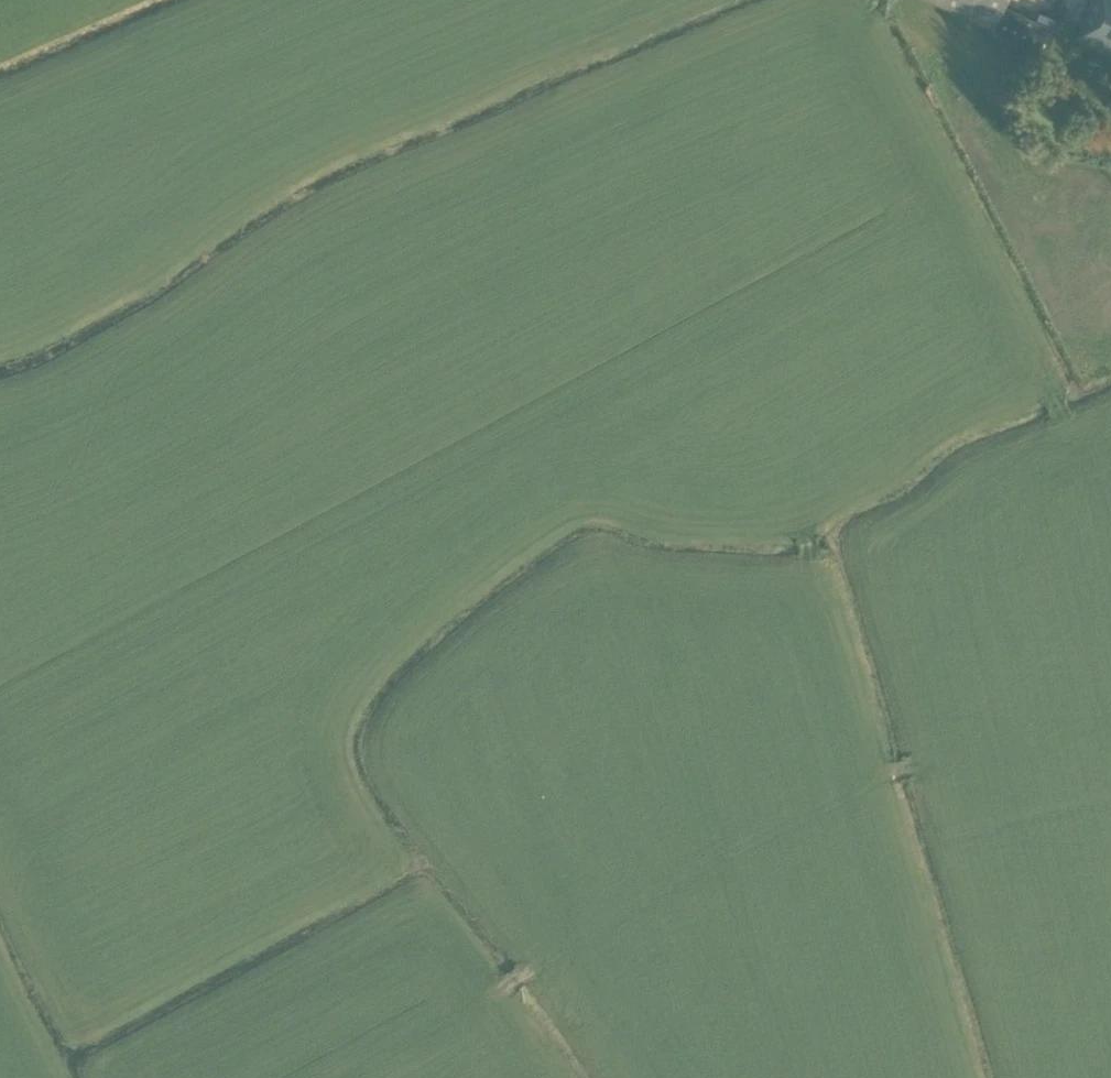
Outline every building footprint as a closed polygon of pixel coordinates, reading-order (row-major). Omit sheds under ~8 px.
[(1045,59),(1047,55),(1064,63),(1073,42),(1110,59),(1110,0),(1092,0),(1079,30),(1061,22),(1057,31),(1005,8),(1008,0),(921,0),(992,31),(990,35),(1045,59)]
